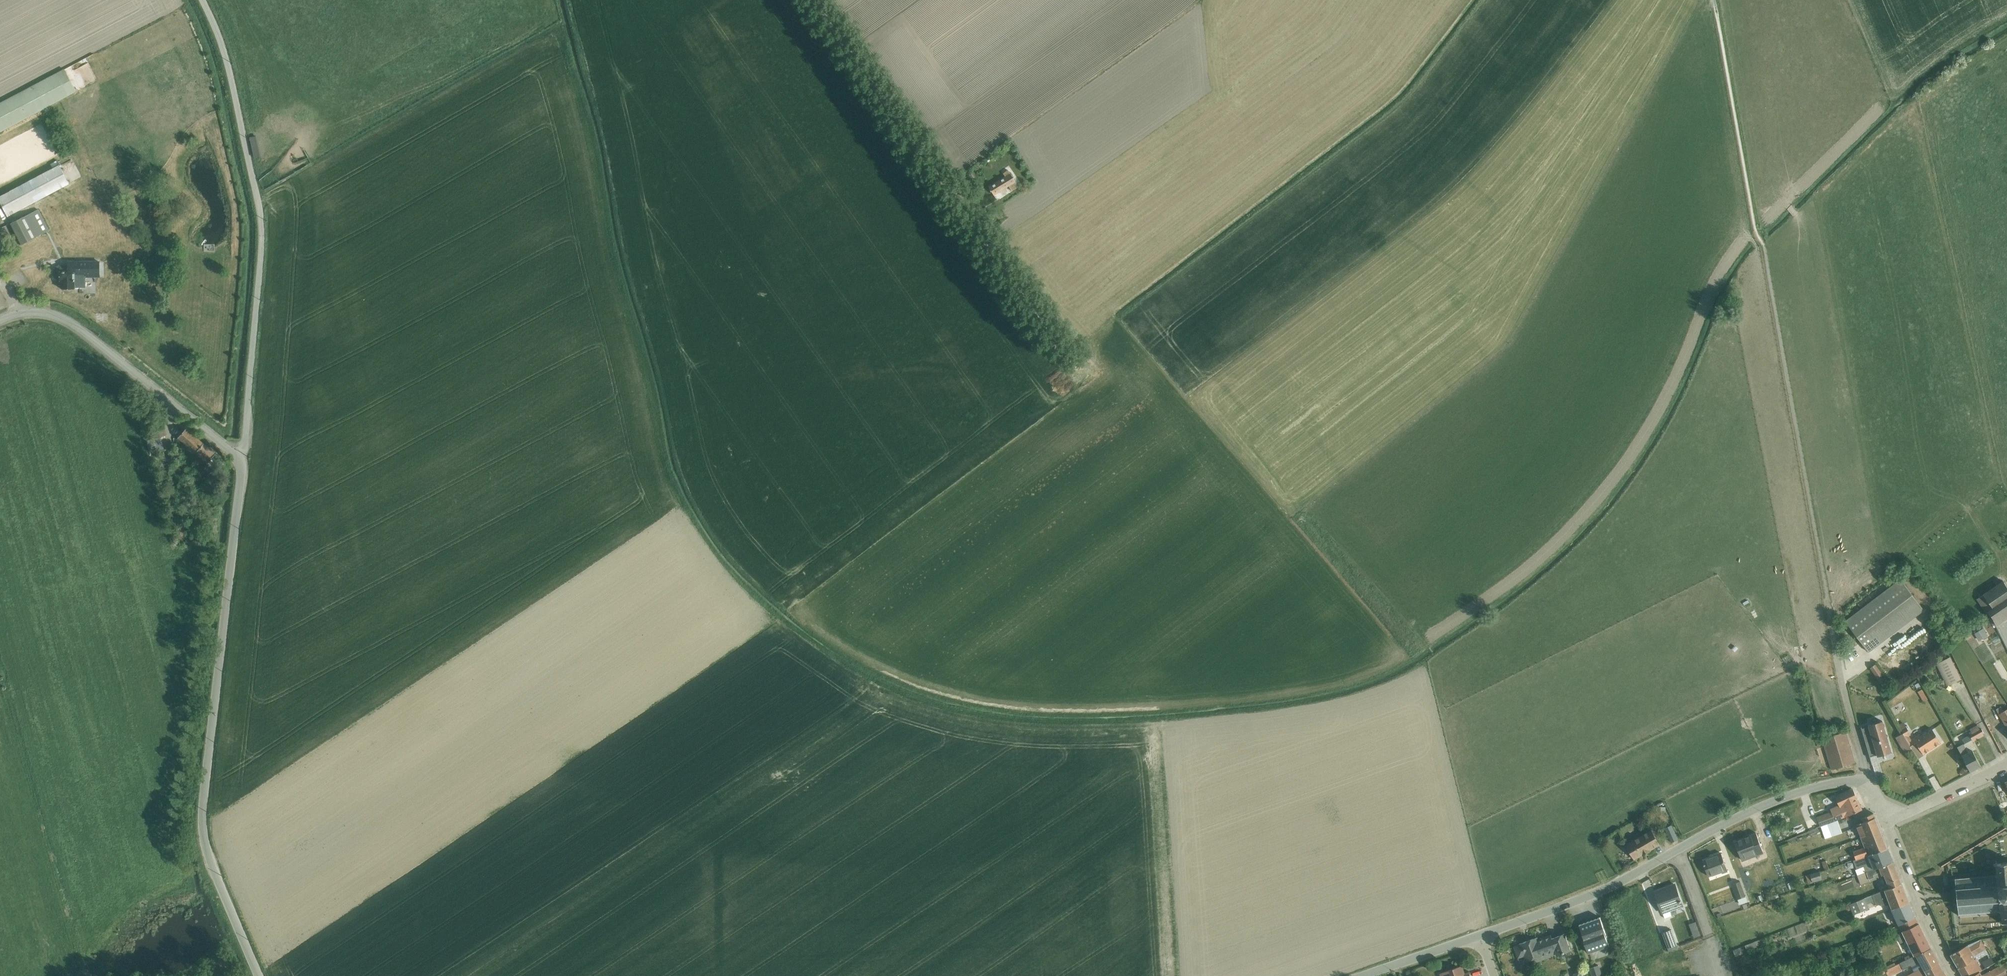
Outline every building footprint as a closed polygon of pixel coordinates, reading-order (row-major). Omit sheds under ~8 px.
[(113,45),(105,47),(107,54),(115,52),(113,45)] [(85,68),(100,61),(98,55),(82,63),(85,68)] [(70,94),(59,72),(0,104),(0,131),(70,94)] [(0,185),(0,192),(10,212),(61,186),(48,161),(0,185)] [(1018,187),(1007,170),(1002,173),(1004,176),(988,186),(993,195),(1008,186),(1011,191),(1018,187)] [(971,174),(964,179),(967,183),(974,178),(971,174)] [(36,214),(16,224),(23,239),(43,229),(36,214)] [(94,262),(60,261),(59,285),(74,285),(75,269),(94,270),(94,262)] [(213,451),(186,428),(178,437),(208,463),(212,458),(213,451)] [(190,457),(180,460),(184,474),(194,471),(190,457)] [(1984,594),(1993,607),(1988,611),(1997,625),(2006,618),(2006,586),(2003,580),(1984,594)] [(1904,581),(1849,616),(1869,646),(1924,611),(1904,581)] [(1993,607),(1984,594),(1977,599),(1986,613),(1988,611),(1993,607)] [(1975,625),(1966,631),(1974,642),(1983,636),(1975,625)] [(1892,663),(1915,644),(1907,634),(1884,654),(1892,663)] [(1974,643),(1978,653),(1986,649),(1983,640),(1974,643)] [(1949,685),(1968,677),(1956,652),(1938,660),(1949,685)] [(2004,710),(2001,706),(1997,709),(2006,726),(2006,708),(2004,710)] [(1889,719),(1865,726),(1874,755),(1897,748),(1889,719)] [(1929,751),(1945,739),(1935,726),(1922,736),(1911,722),(1904,727),(1917,744),(1921,741),(1929,751)] [(1822,732),(1832,762),(1854,754),(1844,725),(1822,732)] [(1981,728),(1959,738),(1972,767),(1984,761),(1975,741),(1986,737),(1981,728)] [(1949,757),(1957,768),(1968,761),(1960,750),(1949,757)] [(2000,795),(2006,791),(2006,781),(2004,776),(1993,783),(2000,795)] [(1838,819),(1861,808),(1852,788),(1836,795),(1840,803),(1829,808),(1831,811),(1817,816),(1821,825),(1827,822),(1838,819)] [(1666,807),(1657,807),(1657,815),(1666,815),(1666,807)] [(1857,823),(1861,835),(1880,828),(1874,812),(1861,817),(1862,821),(1857,823)] [(1828,826),(1822,828),(1825,838),(1842,832),(1838,819),(1827,822),(1828,826)] [(1676,825),(1672,827),(1678,839),(1682,837),(1676,825)] [(1678,839),(1672,827),(1667,830),(1672,842),(1678,839)] [(1853,850),(1856,857),(1888,846),(1880,828),(1861,835),(1864,846),(1853,850)] [(1627,845),(1625,846),(1628,851),(1630,850),(1635,859),(1643,854),(1651,850),(1651,849),(1655,847),(1654,845),(1660,842),(1652,829),(1626,844),(1627,845)] [(1756,832),(1735,840),(1742,861),(1764,852),(1756,832)] [(1856,857),(1854,859),(1857,868),(1864,865),(1867,871),(1894,861),(1888,846),(1856,857)] [(1709,877),(1728,871),(1722,852),(1703,859),(1709,877)] [(1766,853),(1761,856),(1766,863),(1770,860),(1766,853)] [(1867,871),(1858,875),(1861,884),(1870,880),(1869,878),(1875,876),(1874,874),(1881,871),(1882,874),(1884,873),(1889,888),(1902,882),(1894,861),(1867,871)] [(1955,878),(1957,895),(1959,913),(2000,909),(2002,921),(2006,921),(2006,862),(1996,863),(1997,873),(1955,878)] [(1820,870),(1806,874),(1808,882),(1822,878),(1820,870)] [(1747,879),(1749,888),(1759,886),(1757,877),(1747,879)] [(1741,880),(1733,883),(1739,902),(1747,899),(1741,880)] [(1889,888),(1873,894),(1877,905),(1881,903),(1882,906),(1889,904),(1890,908),(1891,908),(1909,901),(1902,882),(1889,888)] [(1676,884),(1655,891),(1663,913),(1683,905),(1676,884)] [(1865,897),(1850,903),(1854,914),(1869,908),(1865,897)] [(1916,916),(1909,901),(1891,908),(1899,924),(1916,916)] [(1610,944),(1600,916),(1579,924),(1588,952),(1610,944)] [(1916,916),(1899,924),(1903,931),(1900,933),(1904,941),(1906,940),(1914,955),(1931,947),(1916,916)] [(1696,920),(1689,923),(1694,937),(1701,934),(1696,920)] [(1672,928),(1662,932),(1667,947),(1677,943),(1672,928)] [(1533,962),(1571,950),(1566,933),(1540,941),(1538,937),(1514,944),(1520,963),(1532,959),(1533,962)] [(1760,939),(1745,945),(1747,950),(1762,945),(1760,939)] [(1951,954),(1964,975),(1972,975),(1981,971),(1983,970),(1974,954),(1986,947),(1981,939),(1969,946),(1968,944),(1951,954)] [(1741,947),(1733,950),(1736,956),(1743,953),(1741,947)] [(1869,975),(1870,975),(1877,975),(1887,972),(1889,975),(1919,960),(1922,966),(1904,975),(1913,975),(1939,961),(1931,947),(1914,955),(1887,967),(1869,975)] [(1994,961),(1991,956),(1982,961),(1985,967),(1994,961)] [(1972,975),(1993,975),(1995,975),(2002,975),(2006,973),(2006,960),(1982,974),(1981,971),(1972,975)] [(1913,975),(1929,975),(1943,968),(1939,961),(1913,975)] [(1589,967),(1593,975),(1603,975),(1598,964),(1589,967)] [(1442,975),(1472,975),(1470,972),(1465,973),(1463,965),(1440,973),(1442,975)]
